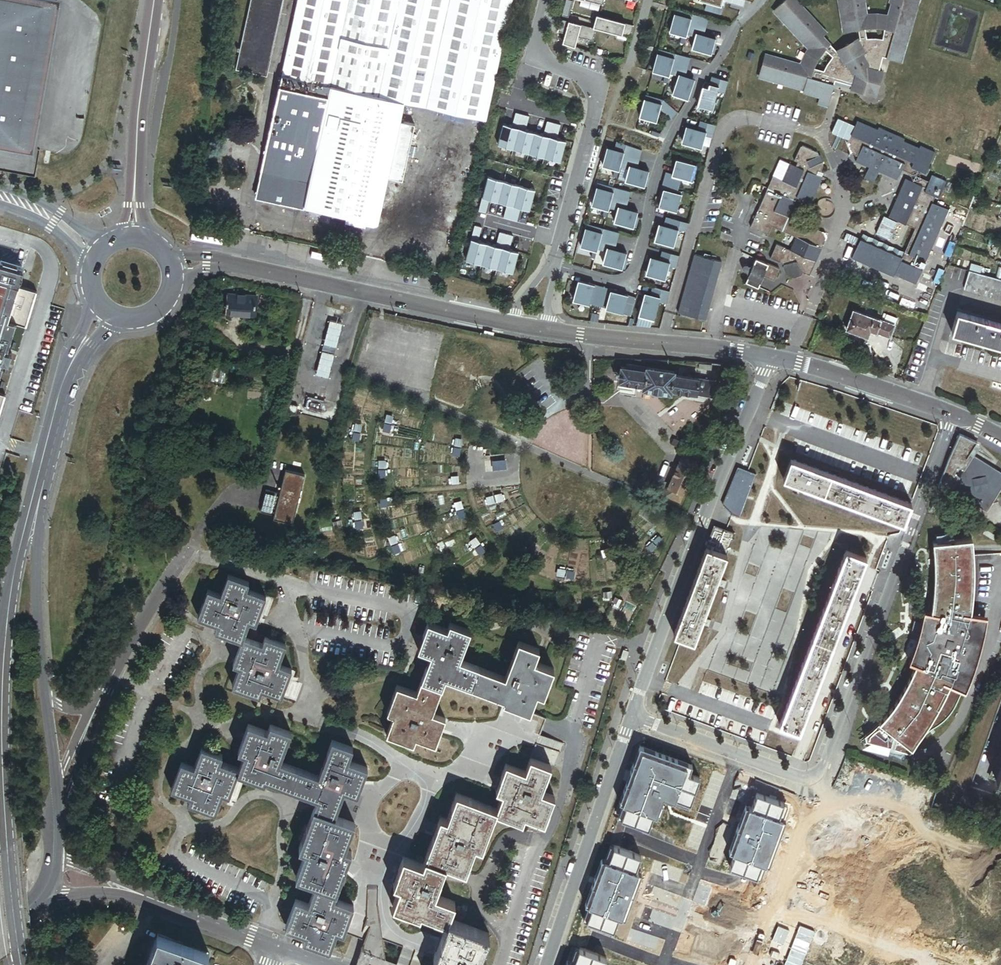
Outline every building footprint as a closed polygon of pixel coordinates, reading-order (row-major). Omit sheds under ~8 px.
[(236,71),(265,77),(282,0),(251,0),(236,71)] [(305,209),(351,219),(361,221),(377,224),(387,179),(403,182),(415,126),(399,123),(403,104),(484,121),(510,0),(297,0),(255,198),(305,209)] [(572,1),(568,0),(565,0),(563,8),(569,9),(572,1)] [(698,1),(706,3),(704,11),(719,15),(722,7),(720,7),(722,0),(698,0),(698,1)] [(796,0),(792,0),(791,1),(802,12),(805,10),(796,0)] [(837,59),(830,67),(828,73),(818,70),(809,91),(809,95),(826,99),(824,106),(834,108),(840,82),(857,86),(856,91),(869,94),(884,85),(887,72),(883,72),(886,59),(904,63),(917,7),(918,7),(920,0),(891,0),(890,5),(892,6),(889,18),(886,31),(885,41),(877,40),(868,40),(863,41),(850,47),(841,55),(837,59)] [(847,35),(861,32),(867,31),(878,30),(886,31),(889,18),(878,17),(868,18),(864,0),(840,0),(847,35)] [(19,145),(25,110),(24,110),(40,21),(42,21),(44,7),(7,1),(5,14),(0,13),(0,141),(19,145)] [(834,48),(826,40),(830,36),(805,10),(802,12),(791,1),(778,14),(810,55),(805,67),(818,70),(822,62),(829,52),(834,48)] [(567,18),(569,9),(563,8),(561,16),(567,18)] [(705,28),(707,20),(685,14),(684,17),(673,14),(668,32),(685,36),(686,35),(689,23),(705,28)] [(633,26),(596,16),(593,28),(595,29),(630,39),(633,26)] [(593,28),(560,19),(556,32),(564,34),(561,43),(576,48),(578,38),(591,42),(595,29),(593,28)] [(689,23),(686,35),(694,37),(691,49),(713,55),(715,48),(712,47),(714,39),(703,36),(705,28),(689,23)] [(841,55),(834,48),(829,52),(837,59),(841,55)] [(687,67),(689,59),(669,53),(668,57),(657,54),(652,71),(668,76),(669,75),(672,63),(687,67)] [(764,81),(809,91),(818,70),(805,67),(781,61),(780,65),(768,63),(764,81)] [(684,78),(687,67),(672,63),(669,75),(677,77),(672,93),(687,98),(692,83),(692,81),(684,78)] [(727,82),(710,78),(707,90),(702,88),(697,106),(712,110),(716,94),(724,96),(727,82)] [(884,85),(869,94),(881,97),(884,85)] [(672,119),(678,111),(662,101),(656,99),(655,103),(644,100),(639,117),(655,122),(659,110),(672,119)] [(496,145),(512,149),(521,115),(515,114),(511,128),(501,125),(496,145)] [(512,149),(528,153),(533,134),(524,132),(528,117),(521,115),(512,149)] [(716,126),(699,121),(697,130),(685,127),(683,132),(685,133),(682,144),(700,149),(703,136),(712,139),(716,126)] [(878,130),(858,121),(849,142),(846,143),(851,154),(858,157),(856,162),(856,163),(869,169),(879,173),(884,175),(898,181),(902,171),(905,165),(918,171),(926,174),(935,153),(921,147),(920,149),(904,142),(905,139),(879,128),(878,130)] [(528,153),(543,158),(553,124),(546,122),(542,136),(533,134),(528,153)] [(560,126),(553,124),(543,158),(559,162),(565,143),(556,140),(560,126)] [(623,156),(639,160),(642,151),(620,144),(618,151),(606,148),(602,166),(615,169),(619,170),(619,169),(623,156)] [(804,270),(812,273),(828,238),(826,234),(790,218),(798,198),(812,204),(823,178),(817,176),(819,172),(822,173),(824,167),(823,163),(822,163),(810,168),(807,163),(820,157),(818,153),(803,147),(801,148),(794,162),(798,163),(796,167),(790,164),(789,165),(780,161),(751,228),(760,232),(764,224),(769,226),(796,238),(790,251),(777,245),(770,260),(785,266),(784,268),(787,275),(796,279),(802,276),(803,274),(804,270)] [(625,181),(647,187),(648,181),(645,180),(647,171),(637,168),(639,160),(623,156),(619,169),(628,171),(625,181)] [(820,157),(807,163),(810,168),(822,163),(823,163),(824,163),(821,156),(820,157)] [(696,167),(676,161),(672,174),(665,172),(663,182),(679,186),(681,180),(692,183),(696,167)] [(905,165),(902,171),(910,174),(918,171),(905,165)] [(879,173),(869,169),(868,173),(877,178),(879,173)] [(910,174),(913,183),(922,179),(918,171),(910,174)] [(895,276),(916,286),(923,271),(916,268),(919,260),(926,263),(949,211),(932,203),(935,197),(940,199),(947,182),(932,176),(929,182),(926,188),(913,183),(905,179),(892,210),(888,218),(915,230),(905,253),(903,259),(861,240),(852,260),(894,279),(895,276)] [(477,212),(484,214),(488,199),(497,202),(502,182),(486,178),(477,212)] [(922,179),(913,183),(926,188),(929,182),(922,179)] [(502,219),(509,220),(518,186),(502,182),(497,202),(506,204),(502,219)] [(679,186),(663,182),(659,195),(662,196),(659,206),(676,211),(680,196),(676,195),(679,186)] [(528,210),(534,190),(518,186),(509,220),(515,222),(519,208),(528,210)] [(628,201),(630,193),(608,187),(607,191),(596,188),(591,205),(605,209),(608,210),(609,209),(612,197),(628,201)] [(615,222),(636,228),(638,222),(635,221),(637,212),(626,209),(628,201),(612,197),(609,209),(618,211),(615,222)] [(689,224),(666,218),(664,226),(659,224),(657,230),(660,230),(657,241),(674,246),(678,231),(686,233),(689,224)] [(769,226),(764,224),(760,232),(765,234),(769,226)] [(480,228),(473,226),(464,260),(480,265),(485,245),(476,243),(480,228)] [(601,238),(618,242),(620,234),(597,228),(596,232),(585,229),(580,247),(594,250),(597,251),(598,250),(601,238)] [(495,269),(505,235),(498,233),(494,248),(485,245),(480,265),(495,269)] [(508,251),(512,237),(505,235),(495,269),(511,273),(516,254),(508,251)] [(861,240),(903,259),(905,253),(863,235),(861,240)] [(604,263),(626,269),(627,263),(624,262),(626,253),(615,250),(618,242),(601,238),(598,250),(607,252),(604,263)] [(680,257),(662,252),(660,260),(651,258),(649,264),(652,264),(649,275),(666,280),(670,267),(677,268),(680,257)] [(722,263),(694,256),(678,314),(706,321),(722,263)] [(25,266),(1,258),(0,260),(0,266),(23,273),(25,266)] [(750,274),(746,283),(759,289),(764,277),(775,282),(780,270),(756,260),(753,268),(751,267),(747,267),(746,267),(745,269),(745,271),(746,273),(748,274),(750,273),(750,274)] [(17,323),(8,321),(19,287),(23,273),(0,266),(0,378),(3,367),(1,366),(2,363),(9,365),(12,354),(5,352),(6,349),(9,350),(17,323)] [(968,271),(963,289),(1000,300),(1000,280),(968,271)] [(590,306),(591,304),(598,306),(603,288),(589,284),(588,287),(579,284),(574,301),(590,306)] [(27,326),(37,293),(19,287),(8,321),(17,323),(27,326)] [(670,292),(653,287),(649,299),(644,297),(639,315),(654,319),(658,303),(666,305),(670,292)] [(606,309),(624,314),(628,296),(617,293),(618,292),(603,288),(598,306),(607,308),(606,309)] [(228,295),(226,315),(256,318),(258,298),(228,295)] [(885,311),(884,315),(897,319),(898,315),(885,311)] [(853,312),(846,330),(867,338),(869,332),(890,339),(897,319),(884,315),(881,322),(853,312)] [(957,313),(951,333),(969,338),(1000,347),(1000,326),(957,313)] [(343,329),(330,325),(315,379),(328,382),(343,329)] [(645,371),(626,368),(620,367),(618,383),(643,387),(645,371)] [(646,368),(645,371),(643,387),(642,391),(671,395),(672,391),(712,398),(715,382),(675,376),(675,372),(646,368)] [(288,407),(286,413),(296,416),(298,410),(288,407)] [(968,457),(974,445),(958,437),(947,464),(937,489),(949,496),(951,492),(989,514),(1000,491),(1000,475),(968,457)] [(791,459),(784,479),(904,523),(911,503),(791,459)] [(680,504),(696,466),(681,460),(665,498),(680,504)] [(740,519),(757,474),(737,467),(722,505),(733,516),(740,519)] [(264,493),(258,515),(272,518),(271,521),(290,527),(303,479),(284,473),(278,496),(264,493)] [(715,526),(708,544),(728,551),(735,533),(715,526)] [(972,683),(977,663),(980,649),(983,632),(980,631),(968,630),(969,624),(971,618),(972,608),(975,586),(976,565),(975,542),(934,545),(935,558),(933,589),(932,601),(930,614),(927,613),(926,622),(922,637),(917,653),(914,663),(916,664),(913,672),(909,683),(900,698),(894,709),(886,718),(876,730),(867,738),(868,744),(871,744),(886,749),(888,749),(892,750),(912,757),(918,747),(924,740),(929,735),(945,722),(952,715),(956,709),(963,697),(967,689),(969,682),(972,683)] [(694,642),(728,551),(708,544),(675,635),(694,642)] [(845,551),(779,725),(800,733),(865,558),(845,551)] [(242,643),(244,638),(250,622),(255,624),(265,597),(246,589),(248,583),(228,576),(221,595),(208,591),(198,618),(217,625),(214,632),(242,643)] [(981,626),(976,619),(971,618),(969,624),(968,630),(980,631),(981,626)] [(431,655),(421,681),(441,689),(445,679),(471,688),(478,668),(460,661),(471,632),(450,624),(448,631),(428,623),(418,650),(431,655)] [(263,645),(244,638),(242,643),(233,666),(239,668),(232,687),(259,697),(262,690),(281,697),(291,670),(279,666),(286,646),(266,639),(263,645)] [(505,678),(478,668),(471,688),(504,701),(503,704),(529,714),(537,694),(543,697),(553,670),(534,663),(538,650),(518,642),(505,678)] [(625,662),(628,654),(623,652),(620,661),(625,662)] [(531,759),(545,720),(529,714),(503,704),(504,701),(471,688),(445,679),(441,689),(432,714),(445,719),(435,746),(416,739),(414,745),(387,736),(388,733),(362,724),(353,749),(349,762),(368,769),(358,796),(363,798),(354,824),(355,825),(345,851),(352,853),(337,894),(334,900),(353,907),(343,934),(355,939),(367,943),(370,937),(434,961),(448,924),(421,914),(420,917),(393,907),(401,888),(394,885),(404,859),(423,866),(426,858),(441,818),(448,821),(457,795),(497,810),(503,793),(496,791),(506,765),(526,772),(531,759)] [(1000,709),(1000,681),(996,679),(955,786),(969,792),(1000,709)] [(441,689),(421,681),(416,694),(397,687),(388,714),(394,716),(388,733),(387,736),(414,745),(416,739),(435,746),(445,719),(432,714),(441,689)] [(266,781),(292,790),(299,770),(280,763),(291,734),(270,727),(268,733),(248,726),(238,753),(245,755),(239,771),(238,774),(265,784),(266,781)] [(316,806),(314,810),(335,817),(336,813),(344,791),(358,796),(368,769),(349,762),(353,749),(333,742),(319,778),(299,770),(292,790),(318,800),(316,806)] [(888,749),(886,749),(871,744),(863,751),(890,759),(892,750),(888,749)] [(1000,763),(1000,746),(988,781),(993,784),(1000,763)] [(238,774),(239,771),(219,764),(222,755),(202,748),(195,767),(182,763),(172,790),(191,797),(189,804),(216,814),(223,794),(230,797),(238,774)] [(497,810),(496,813),(523,823),(525,817),(545,824),(554,797),(541,792),(551,767),(531,760),(531,759),(526,772),(506,765),(496,791),(503,793),(497,810)] [(426,858),(446,866),(466,873),(476,847),(483,850),(496,813),(497,810),(457,795),(448,821),(441,818),(426,858)] [(297,879),(316,886),(337,894),(352,853),(345,851),(355,825),(354,824),(335,817),(314,810),(299,850),(306,852),(297,879)] [(448,924),(448,922),(455,903),(435,896),(446,866),(426,858),(423,866),(404,859),(394,885),(401,888),(393,907),(420,917),(421,914),(448,924)] [(306,935),(303,942),(330,952),(337,932),(343,934),(353,907),(334,900),(337,894),(316,886),(309,906),(296,902),(287,928),(306,935)] [(440,964),(485,964),(486,964),(479,961),(488,937),(448,922),(448,924),(434,961),(440,963),(440,964)] [(210,955),(158,936),(148,964),(206,964),(210,955)]
